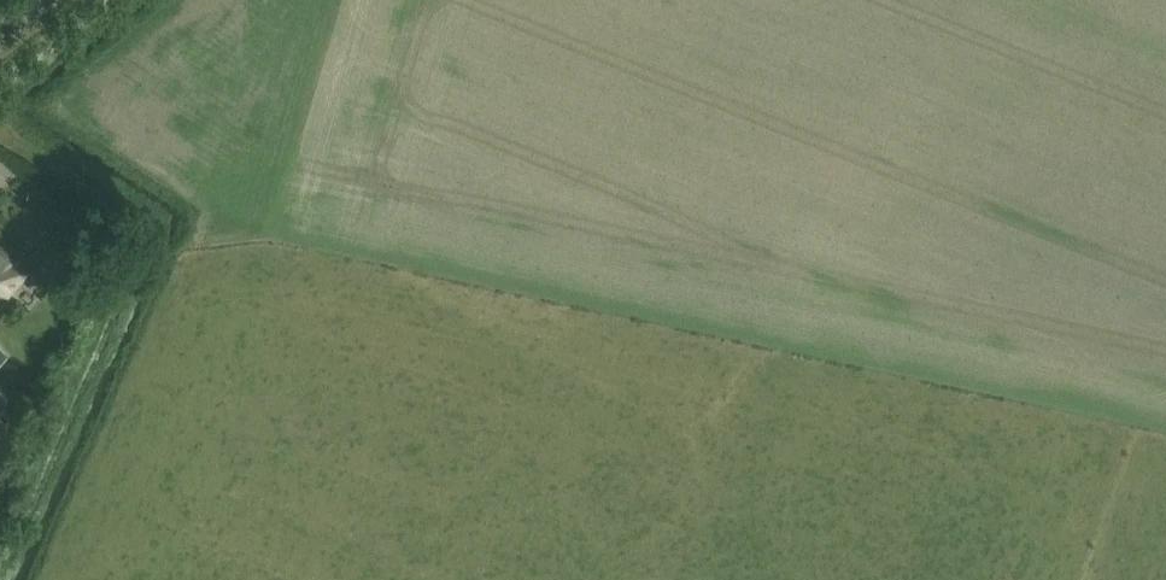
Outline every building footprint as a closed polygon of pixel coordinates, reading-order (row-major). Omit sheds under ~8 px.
[(8,293),(27,271),(0,248),(0,286),(8,293)] [(9,392),(0,382),(0,413),(9,392)]
